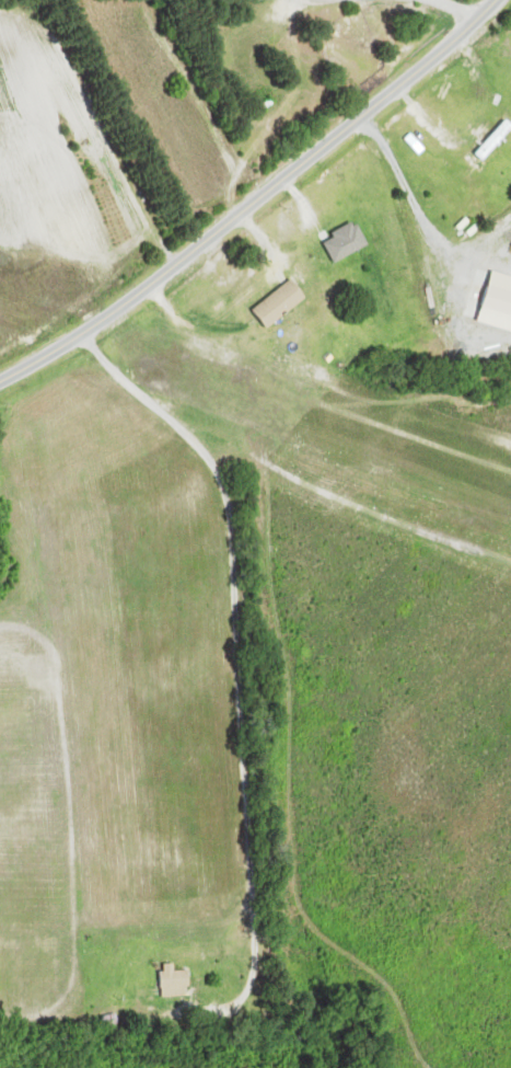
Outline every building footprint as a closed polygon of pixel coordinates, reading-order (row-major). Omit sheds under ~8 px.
[(485,175),(496,163),(490,158),(510,135),(510,117),(495,134),(486,126),(478,134),(487,142),(470,161),(485,175)] [(374,246),(362,222),(327,239),(339,263),(374,246)] [(270,329),(313,301),(299,280),(256,308),(270,329)] [(178,970),(178,964),(165,964),(165,997),(194,997),(194,970),(178,970)]
